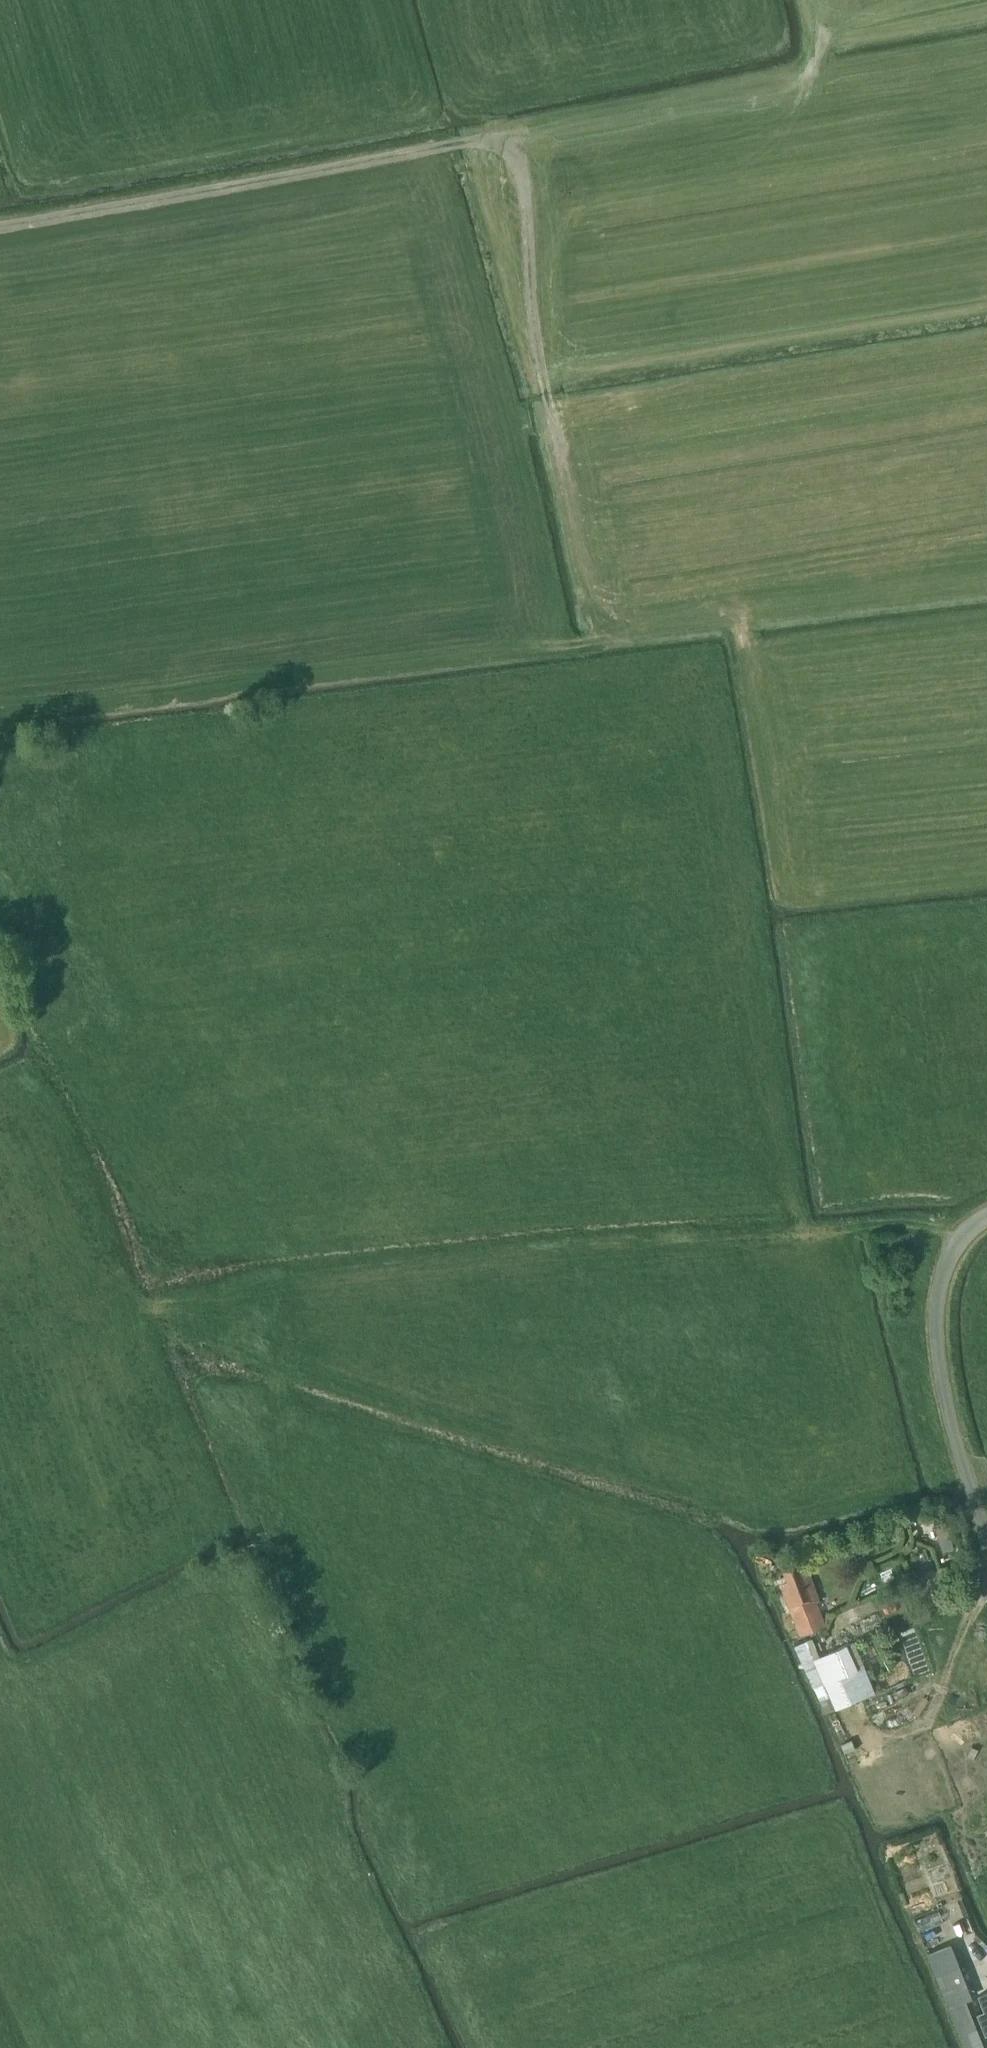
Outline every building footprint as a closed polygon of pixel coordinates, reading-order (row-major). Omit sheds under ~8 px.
[(953,1542),(945,1512),(933,1516),(941,1545),(953,1542)] [(781,1568),(785,1579),(779,1582),(791,1612),(792,1611),(800,1632),(824,1622),(814,1598),(818,1597),(803,1560),(781,1568)] [(819,1654),(811,1636),(794,1644),(813,1686),(825,1681),(835,1707),(876,1692),(854,1640),(819,1654)] [(951,1942),(927,1951),(965,2047),(986,2047),(966,1999),(973,1996),(951,1942)]
